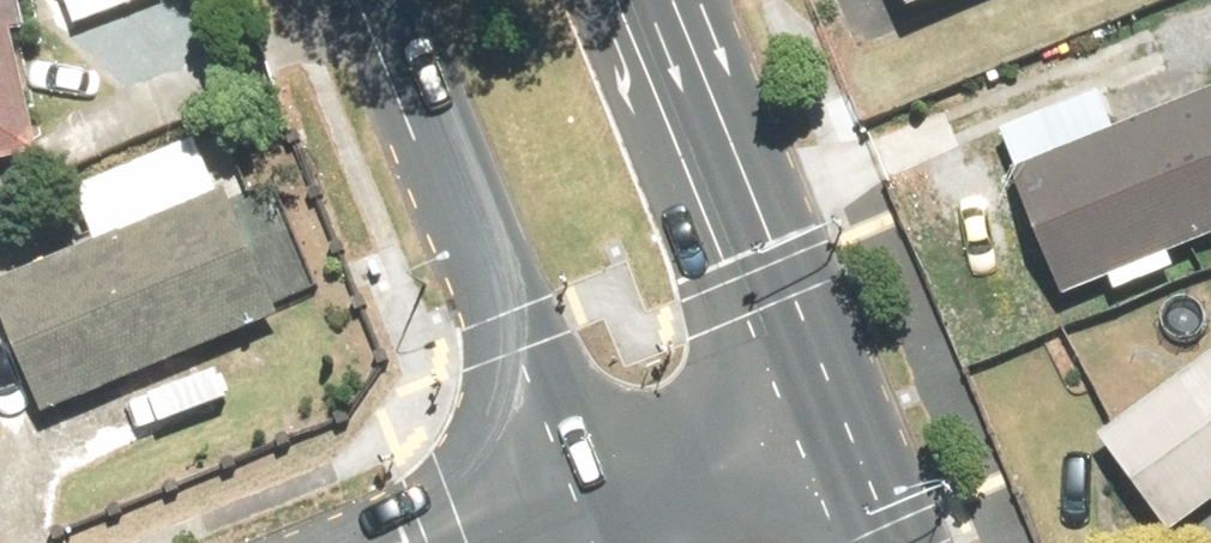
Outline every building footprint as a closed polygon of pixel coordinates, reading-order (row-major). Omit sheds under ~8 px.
[(33,164),(8,39),(19,36),(12,0),(0,0),(0,170),(33,164)] [(887,21),(938,0),(878,0),(887,21)] [(1055,302),(1210,238),(1210,92),(1004,177),(1055,302)] [(269,328),(215,200),(0,290),(0,341),(36,426),(269,328)] [(1210,501),(1210,353),(1083,448),(1155,542),(1210,501)]
